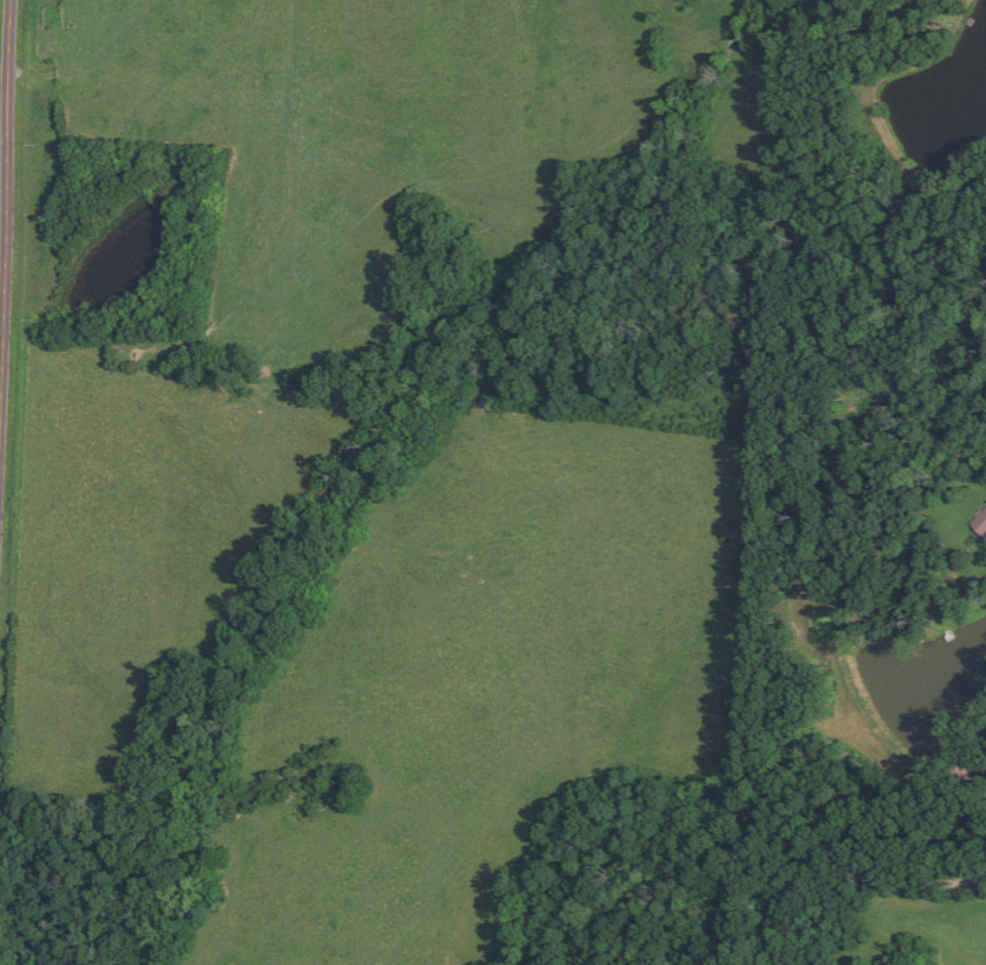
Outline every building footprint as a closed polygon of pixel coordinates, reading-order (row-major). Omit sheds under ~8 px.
[(970,524),(985,539),(985,509),(970,524)]
